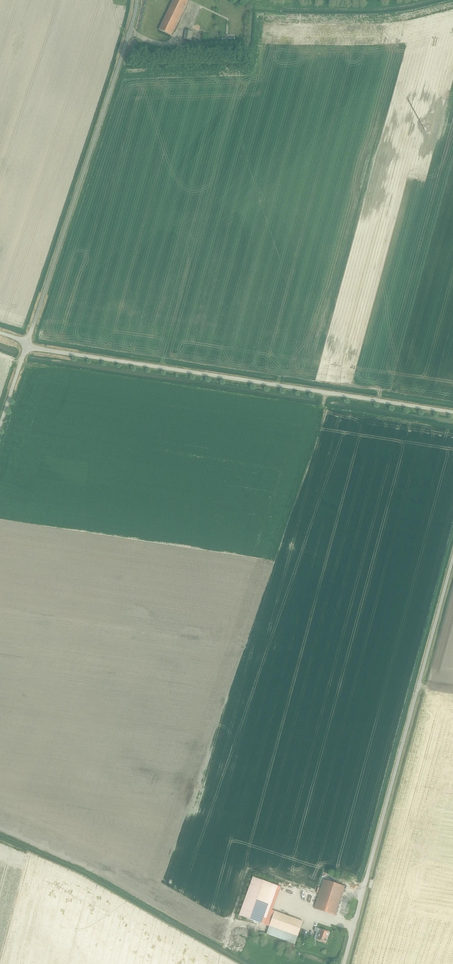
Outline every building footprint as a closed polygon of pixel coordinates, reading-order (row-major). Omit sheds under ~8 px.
[(186,0),(173,0),(159,30),(171,36),(188,1),(186,0)] [(191,41),(192,32),(185,31),(184,40),(191,41)] [(253,877),(247,894),(267,901),(273,884),(253,877)] [(323,879),(314,908),(335,915),(345,886),(323,879)] [(307,893),(304,901),(312,904),(314,896),(307,893)] [(259,923),(267,901),(247,894),(239,916),(259,923)] [(295,944),(298,936),(303,921),(275,911),(266,934),(295,944)] [(317,939),(325,943),(327,938),(329,932),(314,927),(314,928),(315,929),(314,931),(316,932),(314,938),(317,939)]
